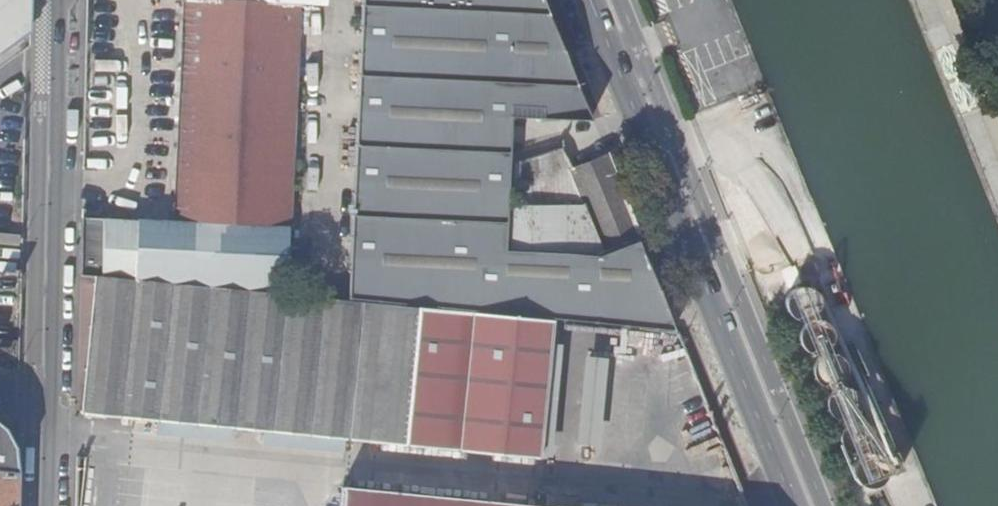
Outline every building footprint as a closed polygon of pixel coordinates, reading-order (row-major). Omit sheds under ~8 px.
[(29,33),(30,0),(0,0),(0,55),(29,33)] [(80,273),(94,274),(100,275),(285,293),(299,6),(299,5),(300,0),(183,0),(174,224),(82,221),(80,273)] [(347,297),(674,328),(637,238),(597,255),(502,248),(510,116),(589,120),(542,0),(360,0),(347,297)] [(29,46),(29,33),(0,55),(0,67),(29,46)] [(602,251),(640,236),(605,150),(573,165),(561,146),(512,161),(507,244),(602,251)] [(285,293),(100,275),(94,274),(81,411),(403,442),(417,305),(285,293)] [(786,301),(786,306),(787,311),(790,316),(793,320),(798,322),(803,323),(807,323),(812,321),(815,318),(818,315),(820,311),(821,307),(820,302),(817,295),(814,292),(809,289),(804,288),(799,289),(793,291),(789,296),(786,301)] [(536,455),(550,318),(539,317),(417,305),(403,442),(536,455)] [(801,335),(800,339),(801,345),(803,349),(805,352),(809,354),(813,356),(818,356),(822,355),(827,352),(830,349),(832,344),(833,339),(831,329),(827,326),(823,323),(819,322),(814,322),(809,324),(803,330),(801,335)] [(815,366),(813,373),(815,379),(817,383),(821,387),(826,389),(831,390),(835,389),(839,388),(842,385),(845,381),(847,376),(847,371),(846,366),(844,362),(840,358),(836,356),(831,355),(826,356),(820,359),(817,363),(815,366)] [(827,402),(826,407),(827,412),(829,417),(832,420),(836,423),(840,424),(845,424),(850,423),(854,420),(857,417),(860,412),(861,408),(860,402),(858,397),(854,392),(850,390),(845,389),(840,389),(835,391),(832,393),(829,397),(827,402)] [(841,435),(840,441),(841,446),(844,451),(848,454),(852,456),(857,457),(861,457),(865,456),(868,453),(871,450),(873,445),(874,440),(874,436),(872,432),(870,428),(866,425),(858,423),(852,424),(847,426),(843,431),(841,435)] [(19,473),(16,450),(5,429),(0,425),(0,471),(19,473)] [(855,468),(854,473),(855,478),(857,482),(863,488),(867,489),(873,490),(877,489),(880,488),(884,485),(887,481),(889,476),(889,471),(888,466),(885,462),(882,459),(877,457),(872,456),(868,456),(864,458),(860,460),(857,463),(855,468)] [(19,473),(0,471),(0,505),(18,505),(19,473)] [(341,487),(340,505),(530,505),(341,487)]
